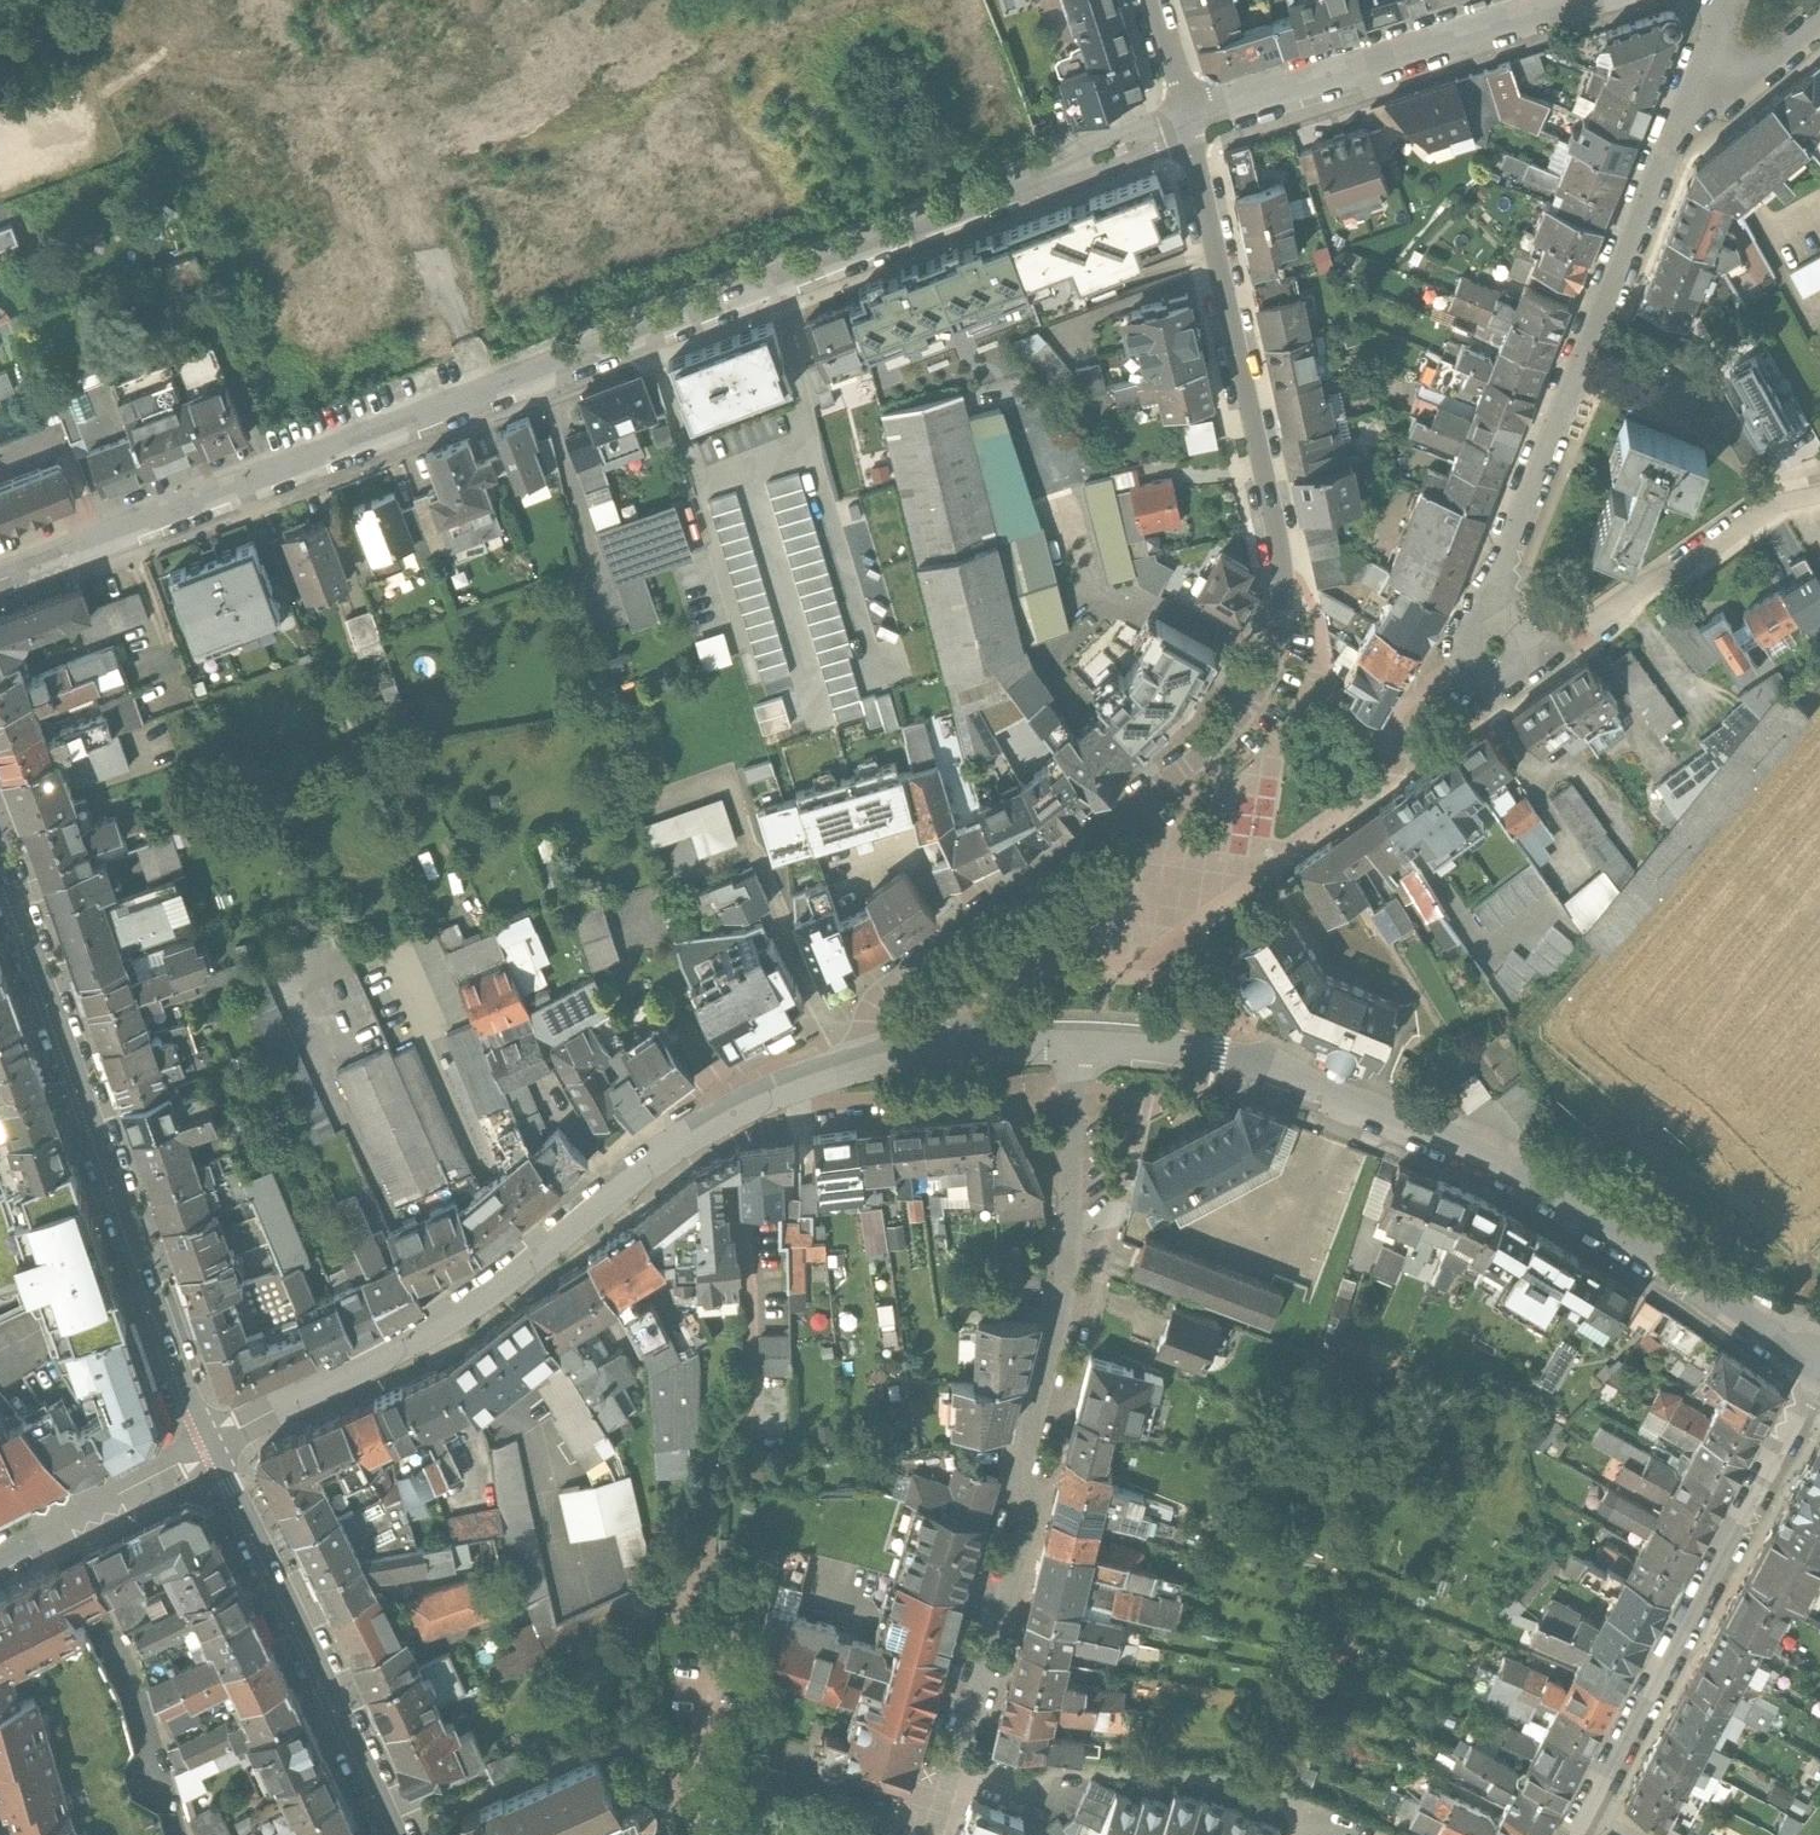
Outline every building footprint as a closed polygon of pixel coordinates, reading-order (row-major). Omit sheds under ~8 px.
[(986,2),(996,29),(1027,17),(1021,0),(992,0),(986,2)] [(1071,30),(1077,28),(1120,13),(1116,0),(1062,0),(1071,30)] [(1185,6),(1196,42),(1240,27),(1236,13),(1232,0),(1201,0),(1185,6)] [(1250,8),(1255,22),(1255,23),(1269,18),(1278,48),(1278,49),(1299,42),(1286,0),(1278,0),(1250,8)] [(1299,42),(1332,32),(1323,0),(1286,0),(1299,42)] [(1332,32),(1364,22),(1358,0),(1323,0),(1332,32)] [(1397,0),(1358,0),(1364,22),(1400,10),(1397,0)] [(1400,10),(1432,0),(1397,0),(1400,10)] [(1250,8),(1236,13),(1240,27),(1255,22),(1250,8)] [(1665,12),(1605,31),(1607,39),(1612,52),(1611,55),(1607,71),(1606,75),(1652,94),(1679,26),(1679,21),(1678,17),(1674,13),(1670,11),(1665,12)] [(1120,13),(1077,28),(1084,49),(1059,58),(1059,60),(1056,64),(1059,73),(1064,74),(1064,76),(1131,53),(1132,53),(1120,13)] [(1240,27),(1196,42),(1205,71),(1278,48),(1269,18),(1255,23),(1255,22),(1240,27)] [(1612,52),(1607,39),(1602,40),(1606,54),(1611,55),(1612,52)] [(1064,76),(1060,78),(1075,123),(1109,111),(1107,105),(1119,101),(1118,101),(1144,92),(1131,53),(1064,76)] [(1537,53),(1509,62),(1520,90),(1548,82),(1537,53)] [(1509,62),(1486,69),(1496,98),(1520,90),(1509,62)] [(1801,78),(1819,102),(1819,63),(1801,78)] [(1601,66),(1596,64),(1593,70),(1606,75),(1607,71),(1600,68),(1601,66)] [(1486,69),(1456,79),(1473,138),(1485,143),(1489,126),(1501,115),(1496,98),(1486,69)] [(1606,75),(1593,70),(1587,86),(1599,91),(1606,75)] [(1652,94),(1606,75),(1599,91),(1588,118),(1635,137),(1652,94)] [(1801,78),(1772,102),(1805,143),(1807,145),(1814,139),(1808,131),(1819,121),(1819,102),(1801,78)] [(1456,79),(1386,101),(1408,124),(1428,144),(1450,137),(1453,146),(1473,138),(1456,79)] [(1520,90),(1496,98),(1501,115),(1539,130),(1551,103),(1520,90)] [(1408,124),(1386,101),(1371,106),(1389,125),(1398,135),(1408,124)] [(1771,102),(1695,164),(1687,186),(1729,203),(1730,204),(1766,174),(1781,192),(1784,192),(1792,186),(1792,183),(1777,165),(1805,143),(1772,102),(1771,102)] [(1623,166),(1635,137),(1588,118),(1583,116),(1577,131),(1573,130),(1568,143),(1573,145),(1623,166)] [(1389,125),(1369,132),(1378,161),(1392,156),(1389,144),(1398,135),(1389,125)] [(1367,128),(1312,145),(1314,150),(1322,177),(1333,210),(1388,192),(1378,161),(1369,132),(1367,128)] [(1814,139),(1807,145),(1819,161),(1819,134),(1814,139)] [(1250,145),(1224,153),(1233,195),(1259,189),(1250,145)] [(1623,166),(1573,145),(1561,175),(1611,196),(1623,166)] [(1314,150),(1298,155),(1306,182),(1322,177),(1314,150)] [(1530,162),(1509,153),(1503,167),(1524,176),(1530,162)] [(1561,175),(1530,162),(1524,176),(1553,188),(1554,186),(1564,190),(1558,206),(1599,223),(1611,196),(1561,175)] [(1005,231),(1006,233),(1024,280),(1070,262),(1078,283),(1143,259),(1135,238),(1182,220),(1172,194),(1165,197),(1157,173),(1089,199),(1090,200),(1071,208),(1070,206),(1005,231)] [(1259,189),(1233,195),(1240,228),(1291,216),(1284,184),(1259,189)] [(1729,203),(1687,186),(1667,236),(1711,255),(1718,266),(1738,255),(1733,247),(1715,240),(1729,203)] [(1558,206),(1546,202),(1534,231),(1547,237),(1587,253),(1599,223),(1558,206)] [(1291,216),(1240,228),(1248,262),(1274,256),(1298,251),(1291,216)] [(18,242),(11,225),(0,229),(0,249),(18,242)] [(930,262),(953,322),(1029,293),(1024,280),(1006,233),(993,238),(991,233),(976,239),(977,243),(958,250),(957,246),(942,252),(943,257),(930,262)] [(1711,255),(1667,236),(1646,287),(1691,305),(1711,255)] [(1587,253),(1547,237),(1540,254),(1538,253),(1534,263),(1528,260),(1527,261),(1517,257),(1510,274),(1569,298),(1587,253)] [(1738,255),(1718,266),(1758,338),(1778,327),(1774,318),(1763,299),(1738,255)] [(1274,256),(1248,262),(1253,285),(1262,283),(1262,282),(1279,279),(1279,278),(1274,256)] [(1789,273),(1803,298),(1819,288),(1819,257),(1789,273)] [(850,305),(869,355),(953,322),(930,262),(918,266),(916,262),(901,268),(903,272),(884,279),(882,275),(866,281),(868,286),(859,289),(863,299),(850,305)] [(1279,279),(1262,282),(1262,283),(1265,297),(1298,290),(1294,275),(1279,278),(1279,279)] [(1485,288),(1461,277),(1455,292),(1479,302),(1485,288)] [(1567,304),(1525,286),(1517,304),(1512,299),(1485,288),(1479,302),(1555,334),(1567,304)] [(1691,305),(1646,287),(1639,304),(1684,322),(1691,305)] [(1298,290),(1265,297),(1266,302),(1257,304),(1266,344),(1308,335),(1298,290)] [(1479,302),(1455,292),(1448,308),(1499,329),(1508,328),(1501,345),(1543,363),(1555,334),(1479,302)] [(1187,293),(1161,299),(1161,302),(1141,307),(1142,310),(1130,313),(1131,317),(1122,319),(1128,346),(1137,344),(1145,378),(1203,364),(1196,335),(1200,325),(1193,320),(1187,293)] [(1684,322),(1639,304),(1633,319),(1650,326),(1678,338),(1684,322)] [(850,305),(806,321),(830,385),(856,376),(851,365),(870,358),(869,355),(850,305)] [(772,322),(669,363),(682,397),(680,398),(691,427),(790,388),(781,363),(783,362),(772,322)] [(1678,338),(1650,326),(1640,349),(1679,366),(1686,373),(1718,432),(1740,420),(1697,346),(1678,338)] [(1073,373),(1039,331),(1014,341),(1052,390),(1073,373)] [(1308,335),(1266,344),(1270,364),(1275,387),(1317,378),(1308,335)] [(1477,350),(1457,342),(1454,349),(1459,351),(1456,359),(1470,366),(1477,350)] [(1543,363),(1501,345),(1494,362),(1488,355),(1477,350),(1470,366),(1531,392),(1543,363)] [(1456,359),(1443,354),(1431,384),(1456,395),(1461,382),(1475,388),(1484,386),(1477,404),(1519,421),(1520,421),(1532,392),(1531,392),(1456,359)] [(184,396),(169,358),(112,380),(147,472),(206,451),(184,396)] [(1796,431),(1755,358),(1729,371),(1745,400),(1741,403),(1751,420),(1755,418),(1770,445),(1796,431)] [(1100,364),(1077,370),(1082,393),(1105,387),(1100,364)] [(1145,378),(1113,385),(1116,402),(1141,396),(1143,406),(1161,401),(1164,414),(1212,403),(1208,383),(1203,364),(1145,378)] [(1423,381),(1382,364),(1376,379),(1417,396),(1423,381)] [(14,390),(6,368),(0,371),(0,396),(14,390)] [(639,373),(580,395),(593,426),(565,437),(587,491),(610,481),(602,459),(641,443),(631,422),(654,413),(639,373)] [(112,380),(111,377),(54,399),(59,413),(72,408),(83,435),(103,488),(147,472),(112,380)] [(1317,378),(1275,387),(1278,401),(1320,392),(1317,378)] [(226,380),(184,396),(206,451),(246,434),(236,407),(237,407),(232,394),(231,394),(226,380)] [(1320,392),(1278,401),(1285,431),(1327,422),(1333,421),(1327,390),(1320,392)] [(881,412),(919,564),(996,543),(965,416),(960,393),(881,412)] [(1452,408),(1439,403),(1432,418),(1445,424),(1452,408)] [(1519,421),(1477,404),(1470,419),(1465,414),(1452,408),(1445,424),(1508,450),(1519,421)] [(72,408),(59,413),(70,440),(83,435),(72,408)] [(996,543),(1039,522),(1019,473),(998,408),(965,416),(996,543)] [(1180,422),(1186,450),(1215,445),(1209,416),(1180,422)] [(528,417),(507,425),(508,428),(496,433),(503,452),(490,458),(496,473),(509,468),(516,486),(545,475),(544,472),(533,443),(537,441),(537,440),(528,417)] [(1624,489),(1612,485),(1591,538),(1630,553),(1650,500),(1647,498),(1656,475),(1689,488),(1704,449),(1626,419),(1611,458),(1633,467),(1624,489)] [(1327,422),(1285,431),(1294,475),(1346,464),(1341,440),(1331,442),(1327,422)] [(1508,450),(1445,424),(1441,434),(1439,440),(1458,448),(1452,463),(1495,481),(1508,450)] [(550,435),(537,440),(537,441),(533,443),(544,472),(558,467),(550,435)] [(476,463),(467,439),(426,453),(439,488),(428,492),(448,550),(452,548),(456,561),(487,549),(482,536),(502,529),(482,478),(496,473),(490,458),(476,463)] [(1452,463),(1448,461),(1444,470),(1449,472),(1447,477),(1440,494),(1483,512),(1496,481),(1452,463)] [(0,483),(0,529),(72,501),(73,494),(61,465),(56,462),(0,483)] [(1346,464),(1294,475),(1302,512),(1337,505),(1337,502),(1358,498),(1351,463),(1346,464)] [(1447,477),(1422,466),(1420,471),(1425,473),(1420,485),(1424,487),(1440,494),(1447,477)] [(853,655),(798,474),(767,483),(821,664),(848,656),(853,655)] [(1111,477),(1083,483),(1108,581),(1135,575),(1131,558),(1126,541),(1114,490),(1111,477)] [(1170,478),(1132,486),(1140,527),(1162,522),(1179,519),(1170,478)] [(1140,527),(1132,486),(1114,490),(1126,541),(1142,537),(1140,527)] [(1440,494),(1424,487),(1388,574),(1391,576),(1401,581),(1445,605),(1483,512),(1440,494)] [(448,550),(428,492),(414,497),(416,503),(434,555),(448,550)] [(736,492),(708,501),(763,681),(790,674),(736,492)] [(393,493),(354,507),(371,553),(391,546),(393,549),(410,543),(412,542),(399,509),(393,493)] [(416,503),(399,509),(412,542),(410,543),(418,565),(435,559),(434,555),(416,503)] [(673,504),(598,531),(615,578),(689,552),(673,504)] [(1395,528),(1367,517),(1362,529),(1390,540),(1395,528)] [(325,519),(301,527),(302,528),(286,534),(310,597),(345,584),(337,562),(340,561),(338,556),(332,545),(330,540),(332,539),(325,519)] [(1303,525),(1311,585),(1343,581),(1335,520),(1303,525)] [(1020,642),(1064,627),(1039,522),(996,543),(1020,642)] [(281,614),(269,585),(272,584),(263,562),(261,563),(253,542),(236,549),(235,547),(217,554),(218,555),(205,560),(204,559),(187,565),(187,568),(170,574),(177,594),(175,595),(184,618),(186,617),(197,646),(281,614)] [(1020,642),(996,543),(919,564),(954,710),(976,704),(992,734),(1031,713),(1028,709),(1043,697),(1049,693),(1028,665),(1020,642)] [(1239,562),(1222,552),(1207,575),(1200,571),(1192,584),(1191,587),(1193,589),(1240,619),(1246,609),(1255,592),(1242,583),(1249,572),(1249,571),(1249,568),(1239,562)] [(1154,553),(1131,558),(1135,575),(1138,583),(1157,594),(1172,567),(1163,562),(1162,565),(1157,562),(1154,553)] [(1388,574),(1365,560),(1355,575),(1370,584),(1371,583),(1382,590),(1391,576),(1388,574)] [(1781,591),(1798,619),(1802,626),(1819,615),(1819,581),(1814,571),(1781,591)] [(1445,605),(1401,581),(1376,625),(1419,650),(1445,605)] [(0,615),(0,673),(19,666),(27,662),(21,645),(24,643),(26,640),(27,638),(28,636),(76,618),(91,612),(90,608),(81,585),(0,615)] [(91,612),(76,618),(85,642),(148,617),(138,590),(90,608),(91,612)] [(1747,617),(1732,626),(1724,612),(1699,626),(1699,627),(1721,653),(1739,681),(1759,668),(1745,646),(1760,637),(1765,645),(1769,643),(1767,638),(1798,619),(1781,591),(1745,614),(1747,617)] [(1677,599),(1656,613),(1663,623),(1684,608),(1677,599)] [(371,609),(345,618),(356,648),(381,639),(371,609)] [(1699,626),(1685,609),(1662,625),(1700,671),(1721,653),(1699,627),(1699,626)] [(1143,748),(1149,754),(1187,716),(1222,661),(1160,623),(1137,666),(1099,704),(1107,712),(1143,748)] [(1376,625),(1373,623),(1357,651),(1359,652),(1403,677),(1419,650),(1376,625)] [(1682,720),(1629,646),(1608,662),(1661,735),(1682,720)] [(1403,677),(1359,652),(1343,679),(1350,683),(1348,685),(1347,689),(1349,694),(1351,697),(1351,698),(1376,713),(1383,712),(1403,677)] [(88,655),(67,663),(72,678),(117,661),(114,653),(99,658),(98,654),(88,657),(88,655)] [(848,656),(821,664),(837,720),(864,712),(848,656)] [(117,661),(72,678),(78,693),(93,687),(98,700),(129,688),(119,661),(117,661)] [(1616,702),(1587,661),(1549,688),(1586,740),(1600,730),(1610,745),(1628,732),(1623,724),(1624,723),(1611,706),(1616,702)] [(72,678),(67,663),(66,662),(31,675),(25,683),(19,666),(0,673),(0,705),(72,678)] [(1777,669),(1735,695),(1741,700),(1761,717),(1782,692),(1788,685),(1777,669)] [(40,722),(33,704),(46,706),(78,693),(72,678),(0,705),(0,738),(40,722)] [(129,688),(98,700),(104,714),(106,714),(113,733),(142,722),(129,688)] [(1549,688),(1512,715),(1538,751),(1561,734),(1572,750),(1586,740),(1549,688)] [(1618,892),(1583,935),(1606,951),(1809,714),(1782,692),(1761,717),(1700,791),(1678,818),(1671,827),(1635,871),(1618,892)] [(1143,748),(1107,712),(1102,709),(1072,736),(1043,697),(1028,709),(1031,713),(1068,762),(1070,764),(1093,794),(1106,784),(1130,760),(1143,748)] [(1703,747),(1681,764),(1700,791),(1761,717),(1741,700),(1718,718),(1722,723),(1698,740),(1703,747)] [(976,704),(954,710),(966,758),(999,746),(992,734),(976,704)] [(0,738),(0,756),(5,771),(50,754),(50,755),(57,752),(113,733),(106,714),(104,714),(62,729),(63,730),(54,734),(49,719),(40,722),(0,738)] [(933,764),(921,720),(901,726),(905,739),(914,770),(902,773),(914,820),(917,836),(937,827),(951,821),(946,806),(947,806),(946,805),(948,804),(935,764),(933,764)] [(1485,732),(1455,754),(1479,789),(1491,781),(1510,767),(1485,732)] [(64,772),(57,752),(50,755),(50,754),(5,771),(23,818),(72,802),(75,800),(69,785),(72,784),(67,771),(64,772)] [(1384,802),(1375,808),(1403,850),(1412,844),(1418,840),(1431,859),(1481,825),(1467,804),(1482,793),(1479,789),(1455,754),(1384,802)] [(769,756),(739,764),(744,781),(774,773),(769,756)] [(1068,762),(1051,775),(1045,768),(1022,787),(1046,832),(1069,814),(1093,794),(1068,762)] [(900,763),(794,795),(796,798),(813,846),(814,850),(855,838),(858,847),(875,842),(872,833),(914,820),(902,773),(900,763)] [(1700,791),(1681,764),(1653,783),(1664,798),(1678,818),(1700,791)] [(1510,807),(1491,781),(1479,789),(1482,793),(1498,815),(1510,807)] [(1604,831),(1570,781),(1548,796),(1583,846),(1604,831)] [(1028,846),(1046,832),(1022,787),(1020,785),(1003,793),(1028,846)] [(645,843),(686,830),(694,852),(734,839),(719,793),(638,819),(645,843)] [(1028,846),(1003,793),(978,806),(983,817),(1001,859),(1028,846)] [(1510,807),(1498,815),(1511,833),(1537,815),(1524,797),(1510,807)] [(772,858),(813,846),(796,798),(757,809),(772,858)] [(1678,818),(1664,798),(1653,812),(1671,827),(1678,818)] [(84,836),(72,802),(23,818),(44,878),(105,857),(128,848),(117,817),(89,827),(87,830),(89,834),(84,836)] [(1375,808),(1332,841),(1350,873),(1372,857),(1390,884),(1400,877),(1413,867),(1403,850),(1375,808)] [(1554,839),(1537,815),(1511,833),(1533,865),(1535,868),(1551,857),(1544,846),(1554,839)] [(983,817),(954,830),(951,821),(937,827),(944,841),(947,840),(953,854),(934,863),(942,887),(1001,859),(983,817)] [(917,836),(914,837),(927,866),(934,863),(953,854),(947,840),(944,841),(937,827),(917,836)] [(1604,831),(1583,846),(1600,870),(1618,892),(1635,871),(1604,831)] [(1332,841),(1295,868),(1299,875),(1317,905),(1355,882),(1350,873),(1332,841)] [(556,855),(536,861),(547,894),(567,888),(556,855)] [(105,857),(44,878),(67,944),(67,943),(70,950),(69,950),(70,953),(71,953),(78,973),(77,973),(77,975),(78,975),(124,960),(132,957),(130,953),(123,956),(118,942),(135,946),(167,935),(162,920),(187,911),(178,887),(108,911),(101,891),(115,886),(105,857)] [(1551,890),(1535,868),(1533,865),(1474,908),(1491,932),(1551,890)] [(752,867),(684,890),(692,914),(719,901),(739,892),(733,881),(754,871),(752,867)] [(1413,867),(1400,877),(1444,950),(1457,942),(1437,910),(1440,908),(1413,867)] [(1600,870),(1561,902),(1583,935),(1618,892),(1600,870)] [(754,871),(733,881),(739,892),(719,901),(726,914),(741,913),(763,903),(763,904),(768,902),(754,872),(754,871)] [(934,913),(903,872),(865,900),(872,908),(888,946),(934,913)] [(1317,905),(1299,875),(1270,894),(1284,916),(1279,919),(1282,924),(1290,919),(1326,974),(1396,1004),(1392,1013),(1397,1014),(1400,1007),(1416,1005),(1421,1037),(1446,1033),(1391,948),(1378,935),(1373,938),(1353,908),(1328,923),(1326,920),(1317,905)] [(826,882),(805,889),(813,911),(794,919),(815,971),(819,978),(829,992),(852,976),(848,968),(855,965),(855,964),(838,921),(826,882)] [(1355,882),(1317,905),(1326,920),(1364,897),(1355,882)] [(813,911),(805,889),(792,894),(794,919),(813,911)] [(1398,897),(1368,914),(1390,941),(1414,927),(1398,897)] [(593,905),(575,911),(592,968),(621,959),(602,901),(593,905)] [(872,908),(838,921),(855,964),(888,946),(872,908)] [(522,995),(515,979),(516,979),(500,942),(494,927),(492,923),(466,940),(451,912),(434,919),(476,1021),(523,1133),(537,1127),(542,1125),(523,1077),(553,1066),(545,1048),(544,1049),(534,1028),(536,1027),(528,1009),(522,995)] [(530,912),(494,927),(500,942),(536,927),(530,912)] [(1290,919),(1282,924),(1279,919),(1237,946),(1240,951),(1233,956),(1237,962),(1234,964),(1241,976),(1239,977),(1251,995),(1253,993),(1260,1005),(1263,1003),(1268,1011),(1276,1006),(1288,1025),(1309,1034),(1307,1040),(1316,1043),(1315,1047),(1328,1052),(1327,1054),(1345,1062),(1346,1060),(1360,1066),(1361,1062),(1370,1067),(1373,1059),(1377,1061),(1397,1014),(1392,1013),(1396,1004),(1326,974),(1290,919)] [(744,930),(673,938),(681,965),(690,986),(703,979),(700,973),(714,966),(727,959),(768,939),(762,923),(744,930)] [(1512,950),(1494,972),(1515,990),(1533,969),(1546,979),(1573,946),(1550,927),(1523,960),(1512,950)] [(124,960),(78,975),(91,1010),(192,976),(206,972),(194,936),(164,946),(171,967),(132,980),(124,960)] [(768,939),(727,959),(714,966),(717,972),(703,979),(690,986),(707,1020),(728,1053),(766,1031),(764,1027),(793,1012),(792,1010),(804,1000),(771,937),(768,939)] [(644,1068),(624,1042),(625,1041),(594,975),(551,997),(528,1009),(536,1027),(534,1028),(544,1049),(545,1048),(550,1046),(569,1079),(598,1062),(625,1109),(621,1110),(630,1123),(652,1107),(639,1085),(646,1081),(639,1072),(644,1068)] [(192,976),(91,1010),(103,1045),(149,1028),(142,1010),(148,1009),(202,991),(200,983),(195,985),(192,976)] [(0,982),(0,1016),(5,1014),(15,1006),(6,980),(0,982)] [(546,986),(522,995),(528,1009),(551,997),(546,986)] [(5,1014),(0,1016),(0,1065),(33,1054),(22,1024),(15,1006),(5,1014)] [(198,1017),(188,1021),(191,1031),(201,1028),(198,1017)] [(694,1076),(661,1028),(657,1020),(645,1029),(644,1035),(641,1037),(635,1035),(625,1041),(624,1042),(644,1068),(639,1072),(646,1081),(659,1101),(694,1076)] [(149,1028),(103,1045),(113,1075),(188,1050),(197,1047),(191,1031),(188,1021),(177,1025),(149,1029),(149,1028)] [(523,1133),(476,1021),(446,1033),(503,1171),(529,1149),(523,1133)] [(461,1148),(415,1045),(393,1055),(439,1158),(461,1148)] [(393,1055),(390,1047),(339,1070),(406,1222),(457,1199),(439,1158),(393,1055)] [(188,1050),(113,1075),(123,1105),(177,1086),(173,1075),(166,1077),(163,1070),(169,1068),(175,1069),(193,1063),(188,1050)] [(0,1065),(0,1103),(1,1102),(44,1087),(45,1086),(33,1054),(0,1065)] [(625,1109),(598,1062),(569,1079),(596,1125),(621,1110),(625,1109)] [(1476,1073),(1452,1090),(1468,1113),(1492,1097),(1476,1073)] [(1497,1098),(1524,1132),(1547,1114),(1520,1080),(1497,1098)] [(659,1101),(646,1081),(639,1085),(652,1107),(659,1101)] [(177,1086),(123,1105),(133,1133),(211,1106),(205,1091),(182,1098),(176,1104),(172,1093),(179,1090),(177,1086)] [(57,1124),(44,1087),(1,1102),(5,1115),(0,1116),(0,1144),(57,1124)] [(1236,1109),(1150,1156),(1142,1154),(1131,1197),(1170,1207),(1267,1156),(1281,1118),(1240,1100),(1236,1109)] [(211,1106),(133,1133),(143,1163),(191,1146),(188,1135),(186,1136),(184,1130),(188,1129),(194,1130),(218,1122),(211,1106)] [(1009,1123),(999,1117),(987,1119),(992,1168),(1029,1163),(1009,1123)] [(987,1119),(923,1125),(926,1166),(966,1162),(969,1195),(994,1193),(992,1168),(987,1119)] [(0,1144),(0,1169),(8,1190),(24,1181),(40,1174),(71,1160),(58,1123),(57,1124),(0,1144)] [(923,1125),(890,1129),(893,1170),(910,1168),(926,1166),(923,1125)] [(588,1161),(559,1128),(542,1144),(535,1132),(538,1130),(537,1127),(523,1133),(529,1149),(560,1185),(588,1161)] [(890,1129),(856,1133),(864,1194),(874,1194),(874,1176),(893,1174),(893,1170),(890,1129)] [(856,1133),(814,1139),(820,1198),(864,1194),(856,1133)] [(792,1141),(759,1145),(762,1173),(779,1173),(791,1173),(792,1141)] [(244,1142),(229,1148),(236,1164),(243,1180),(258,1174),(244,1142)] [(191,1146),(143,1163),(154,1193),(236,1164),(229,1148),(208,1155),(210,1159),(196,1164),(191,1151),(197,1149),(196,1145),(191,1146)] [(779,1173),(762,1173),(759,1145),(739,1147),(741,1171),(743,1211),(781,1208),(780,1195),(780,1178),(779,1178),(779,1173)] [(721,1160),(720,1161),(721,1172),(731,1171),(741,1171),(739,1147),(730,1154),(721,1160)] [(560,1185),(529,1149),(503,1171),(485,1186),(470,1169),(461,1148),(439,1158),(457,1199),(481,1252),(560,1185)] [(695,1284),(696,1309),(739,1305),(736,1272),(739,1271),(737,1255),(735,1255),(733,1237),(727,1237),(721,1172),(720,1161),(721,1160),(720,1159),(696,1172),(701,1234),(695,1234),(695,1250),(694,1250),(695,1284)] [(40,1174),(8,1190),(0,1194),(0,1294),(14,1288),(30,1283),(51,1349),(125,1324),(126,1323),(115,1291),(118,1290),(85,1191),(81,1192),(71,1160),(40,1174)] [(1029,1163),(992,1168),(994,1193),(995,1201),(1007,1198),(1041,1192),(1029,1163)] [(236,1164),(154,1193),(164,1224),(249,1195),(243,1180),(236,1164)] [(1436,1181),(1400,1166),(1393,1180),(1391,1179),(1382,1199),(1385,1200),(1379,1215),(1415,1230),(1418,1225),(1436,1181)] [(307,1251),(271,1168),(258,1174),(243,1180),(249,1195),(256,1209),(257,1208),(259,1211),(268,1231),(269,1233),(269,1234),(279,1256),(280,1258),(284,1268),(285,1270),(301,1263),(302,1264),(310,1261),(307,1251)] [(910,1168),(893,1170),(893,1174),(894,1190),(911,1190),(910,1168)] [(696,1172),(636,1221),(638,1225),(664,1267),(664,1272),(674,1272),(675,1285),(695,1284),(694,1250),(695,1250),(695,1234),(701,1234),(696,1172)] [(1436,1181),(1418,1225),(1449,1238),(1467,1194),(1436,1181)] [(814,1184),(800,1186),(800,1197),(800,1214),(810,1214),(817,1214),(814,1184)] [(1041,1192),(1007,1198),(1009,1222),(1043,1216),(1041,1192)] [(1503,1214),(1467,1194),(1449,1238),(1440,1260),(1462,1270),(1475,1275),(1503,1214)] [(249,1195),(164,1224),(181,1268),(232,1251),(222,1224),(259,1211),(257,1208),(256,1209),(249,1195)] [(356,1195),(340,1202),(348,1225),(366,1217),(356,1195)] [(953,1213),(953,1195),(929,1195),(931,1214),(953,1213)] [(922,1197),(910,1196),(908,1201),(909,1218),(925,1216),(922,1197)] [(800,1197),(788,1197),(788,1214),(799,1214),(800,1214),(800,1197)] [(406,1222),(388,1229),(400,1256),(421,1303),(481,1252),(457,1199),(406,1222)] [(881,1206),(860,1209),(865,1242),(886,1238),(881,1206)] [(800,1214),(799,1214),(800,1244),(811,1244),(810,1214),(800,1214)] [(1578,1255),(1536,1230),(1535,1233),(1503,1214),(1473,1280),(1546,1325),(1558,1307),(1576,1318),(1582,1309),(1603,1274),(1576,1257),(1578,1255)] [(397,1264),(386,1269),(385,1259),(366,1217),(348,1225),(357,1244),(371,1275),(390,1319),(421,1303),(400,1256),(395,1258),(397,1264)] [(621,1233),(607,1242),(608,1244),(588,1257),(589,1260),(611,1297),(615,1304),(622,1317),(638,1308),(637,1307),(628,1289),(664,1267),(638,1225),(621,1233)] [(1215,1265),(1146,1239),(1133,1272),(1203,1298),(1215,1265)] [(371,1275),(357,1244),(342,1251),(356,1282),(371,1275)] [(800,1244),(788,1244),(789,1290),(803,1289),(803,1257),(826,1254),(825,1244),(800,1244)] [(1404,1254),(1380,1244),(1369,1270),(1394,1280),(1404,1254)] [(1024,1247),(1002,1247),(1001,1272),(1023,1272),(1024,1247)] [(181,1268),(192,1300),(243,1282),(232,1251),(181,1268)] [(611,1297),(589,1260),(558,1279),(560,1282),(528,1301),(528,1302),(561,1356),(577,1382),(600,1368),(589,1352),(582,1349),(575,1340),(597,1328),(604,1325),(601,1313),(615,1304),(611,1297)] [(301,1263),(285,1270),(299,1301),(298,1301),(301,1308),(317,1300),(302,1264),(301,1263)] [(1215,1265),(1203,1298),(1266,1322),(1279,1289),(1215,1265)] [(285,1270),(284,1268),(271,1274),(288,1317),(302,1313),(301,1308),(298,1301),(299,1301),(285,1270)] [(1635,1293),(1603,1274),(1582,1309),(1614,1328),(1635,1293)] [(356,1282),(335,1292),(354,1336),(391,1319),(390,1319),(371,1275),(356,1282)] [(1342,1275),(1328,1317),(1340,1321),(1354,1279),(1342,1275)] [(243,1282),(192,1300),(207,1345),(247,1331),(244,1320),(266,1313),(262,1303),(264,1303),(256,1278),(243,1282)] [(0,1323),(0,1394),(15,1412),(36,1399),(23,1377),(35,1370),(47,1393),(68,1381),(51,1349),(30,1283),(14,1288),(23,1312),(0,1323)] [(317,1300),(301,1308),(302,1313),(318,1353),(354,1336),(335,1292),(317,1300)] [(1643,1298),(1627,1325),(1644,1335),(1664,1310),(1643,1298)] [(679,1357),(650,1300),(637,1307),(638,1308),(622,1317),(648,1365),(655,1447),(689,1444),(689,1452),(699,1451),(697,1350),(678,1359),(679,1357)] [(528,1302),(451,1364),(473,1408),(472,1408),(476,1415),(532,1372),(527,1363),(541,1354),(547,1364),(561,1356),(528,1302)] [(1219,1320),(1175,1303),(1158,1348),(1201,1365),(1209,1346),(1215,1329),(1219,1320)] [(267,1341),(262,1327),(247,1331),(207,1345),(221,1386),(232,1390),(318,1353),(302,1313),(288,1317),(284,1319),(289,1333),(267,1341)] [(1720,1350),(1670,1315),(1655,1336),(1706,1372),(1720,1350)] [(1038,1322),(978,1321),(975,1384),(1022,1384),(1038,1322)] [(125,1324),(51,1349),(68,1381),(89,1417),(94,1423),(116,1458),(117,1460),(155,1441),(160,1426),(125,1324)] [(613,1355),(611,1351),(597,1328),(575,1340),(582,1349),(589,1352),(600,1368),(620,1357),(617,1353),(613,1355)] [(1227,1334),(1215,1329),(1209,1346),(1221,1351),(1227,1334)] [(791,1333),(759,1333),(759,1373),(791,1373),(791,1333)] [(1563,1339),(1537,1383),(1551,1391),(1577,1348),(1563,1339)] [(600,1368),(577,1382),(588,1400),(610,1387),(622,1380),(634,1372),(635,1370),(620,1346),(611,1351),(613,1355),(617,1353),(620,1357),(600,1368)] [(1775,1388),(1720,1350),(1706,1372),(1769,1409),(1777,1395),(1775,1388)] [(577,1382),(561,1356),(547,1364),(553,1375),(541,1382),(559,1413),(555,1415),(574,1446),(605,1427),(604,1426),(588,1400),(577,1382)] [(1091,1358),(1077,1414),(1115,1424),(1150,1432),(1162,1377),(1091,1358)] [(451,1364),(436,1371),(403,1387),(425,1431),(435,1426),(443,1432),(445,1436),(459,1430),(455,1423),(460,1420),(457,1415),(472,1408),(473,1408),(451,1364)] [(1769,1409),(1706,1372),(1692,1392),(1717,1405),(1759,1428),(1769,1409)] [(610,1387),(625,1413),(638,1406),(622,1380),(610,1387)] [(975,1384),(951,1383),(951,1430),(974,1430),(974,1427),(1012,1427),(1022,1384),(975,1384)] [(1657,1385),(1648,1410),(1660,1414),(1654,1430),(1660,1432),(1675,1391),(1657,1385)] [(425,1431),(403,1387),(374,1401),(394,1442),(395,1443),(391,1445),(396,1477),(416,1467),(405,1441),(425,1431)] [(610,1387),(588,1400),(604,1426),(625,1413),(610,1387)] [(63,1399),(22,1420),(72,1477),(90,1467),(92,1470),(116,1458),(94,1423),(79,1431),(63,1399)] [(373,1400),(342,1414),(369,1469),(371,1472),(383,1466),(384,1465),(377,1450),(394,1442),(374,1401),(373,1400)] [(1759,1428),(1717,1405),(1702,1432),(1744,1455),(1759,1428)] [(605,1427),(616,1446),(637,1433),(625,1413),(604,1426),(605,1427)] [(341,1414),(261,1449),(257,1459),(258,1460),(279,1503),(324,1481),(314,1461),(333,1453),(346,1479),(347,1480),(369,1469),(342,1414),(341,1414)] [(1115,1424),(1077,1414),(1067,1455),(1103,1470),(1115,1424)] [(72,1477),(22,1420),(1,1431),(35,1499),(74,1479),(72,1477)] [(445,1436),(443,1432),(435,1426),(425,1431),(435,1457),(437,1456),(450,1480),(463,1474),(445,1436)] [(605,1427),(574,1446),(585,1464),(616,1446),(605,1427)] [(35,1499),(1,1431),(0,1430),(0,1516),(35,1499)] [(1744,1455),(1702,1432),(1687,1460),(1729,1483),(1744,1455)] [(515,1441),(493,1446),(499,1507),(504,1529),(509,1559),(539,1632),(548,1655),(657,1606),(652,1565),(641,1523),(616,1528),(628,1567),(631,1590),(553,1626),(552,1609),(515,1441)] [(689,1444),(655,1447),(657,1476),(689,1473),(688,1452),(689,1452),(689,1444)] [(1819,1444),(1813,1456),(1811,1455),(1801,1474),(1796,1484),(1795,1483),(1785,1503),(1787,1504),(1774,1528),(1819,1553),(1819,1444)] [(631,1474),(616,1446),(585,1464),(593,1483),(605,1480),(616,1528),(641,1523),(631,1474)] [(1656,1457),(1651,1454),(1642,1470),(1656,1478),(1664,1464),(1655,1459),(1656,1457)] [(1103,1470),(1067,1455),(1064,1467),(1064,1468),(1059,1488),(1105,1500),(1140,1512),(1143,1498),(1116,1488),(1107,1489),(1111,1473),(1103,1470)] [(435,1457),(425,1462),(435,1488),(450,1480),(437,1456),(435,1457)] [(768,1461),(750,1457),(747,1474),(765,1477),(768,1461)] [(1729,1483),(1687,1460),(1678,1476),(1674,1469),(1664,1464),(1656,1478),(1715,1510),(1729,1483)] [(416,1467),(396,1477),(401,1496),(403,1496),(405,1502),(435,1488),(425,1462),(416,1467)] [(998,1478),(956,1465),(950,1484),(913,1473),(907,1499),(911,1500),(923,1503),(984,1522),(998,1478)] [(398,1497),(383,1466),(371,1472),(381,1493),(386,1502),(398,1497)] [(346,1479),(336,1477),(324,1481),(339,1512),(381,1493),(371,1472),(369,1469),(347,1480),(346,1479)] [(1656,1478),(1642,1470),(1634,1485),(1657,1497),(1667,1496),(1660,1508),(1657,1514),(1700,1537),(1715,1510),(1656,1478)] [(593,1483),(559,1490),(570,1537),(616,1528),(605,1480),(593,1483)] [(324,1481),(279,1503),(294,1533),(339,1512),(324,1481)] [(1657,1514),(1650,1510),(1651,1509),(1609,1486),(1598,1507),(1647,1534),(1640,1546),(1683,1569),(1700,1537),(1657,1514)] [(1105,1500),(1059,1488),(1052,1516),(1098,1527),(1100,1517),(1105,1500)] [(851,1492),(850,1498),(828,1499),(811,1554),(897,1576),(900,1577),(906,1559),(894,1555),(911,1500),(907,1499),(884,1491),(851,1492)] [(381,1493),(339,1512),(361,1556),(417,1546),(417,1545),(405,1502),(403,1496),(401,1496),(398,1497),(386,1502),(381,1493)] [(1159,1504),(1143,1498),(1140,1512),(1151,1515),(1153,1509),(1157,1510),(1159,1504)] [(1140,1512),(1105,1500),(1100,1517),(1147,1529),(1148,1528),(1151,1516),(1151,1515),(1140,1512)] [(187,1503),(86,1553),(107,1595),(138,1579),(143,1577),(138,1565),(160,1555),(165,1566),(217,1541),(200,1507),(187,1503)] [(984,1522),(923,1503),(906,1559),(900,1577),(962,1593),(984,1522)] [(1660,1508),(1653,1505),(1651,1509),(1650,1510),(1657,1514),(1660,1508)] [(499,1507),(448,1517),(452,1539),(496,1531),(504,1529),(499,1507)] [(361,1556),(339,1512),(294,1533),(314,1575),(361,1556)] [(1098,1527),(1052,1516),(1046,1544),(1106,1558),(1109,1548),(1094,1544),(1098,1527)] [(1175,1524),(1151,1516),(1148,1528),(1156,1530),(1157,1529),(1171,1534),(1175,1524)] [(1773,1527),(1745,1579),(1792,1604),(1800,1608),(1819,1571),(1819,1553),(1774,1528),(1773,1527)] [(452,1539),(451,1539),(455,1563),(500,1555),(496,1531),(452,1539)] [(451,1539),(424,1544),(428,1566),(428,1568),(455,1563),(451,1539)] [(217,1541),(165,1566),(175,1586),(148,1599),(147,1600),(155,1615),(177,1605),(208,1590),(235,1577),(217,1541)] [(1617,1550),(1604,1543),(1597,1557),(1608,1563),(1610,1564),(1617,1550)] [(417,1546),(361,1556),(370,1574),(388,1568),(394,1573),(428,1566),(424,1544),(417,1545),(417,1546)] [(1106,1558),(1046,1544),(1035,1589),(1080,1601),(1088,1568),(1095,1573),(1124,1581),(1128,1564),(1106,1558)] [(1143,1554),(1110,1545),(1109,1548),(1106,1558),(1128,1564),(1139,1567),(1143,1554)] [(1683,1569),(1640,1546),(1632,1560),(1627,1555),(1617,1550),(1610,1564),(1668,1596),(1668,1595),(1683,1569)] [(1573,1551),(1564,1567),(1578,1575),(1587,1558),(1573,1551)] [(86,1553),(58,1567),(74,1599),(70,1601),(75,1611),(107,1595),(86,1553)] [(361,1556),(314,1575),(331,1610),(376,1587),(375,1586),(370,1574),(361,1556)] [(1610,1564),(1608,1563),(1605,1568),(1587,1558),(1578,1575),(1609,1592),(1611,1591),(1612,1590),(1616,1592),(1597,1627),(1593,1624),(1594,1621),(1579,1613),(1568,1632),(1590,1642),(1591,1642),(1631,1664),(1668,1596),(1610,1564)] [(1139,1567),(1128,1564),(1124,1581),(1146,1586),(1146,1585),(1150,1570),(1139,1567)] [(0,1596),(0,1801),(9,1798),(19,1834),(20,1834),(139,1834),(121,1798),(75,1811),(66,1778),(125,1760),(133,1746),(119,1699),(75,1611),(70,1601),(74,1599),(58,1567),(19,1586),(0,1596)] [(1124,1581),(1095,1573),(1088,1568),(1080,1601),(1111,1609),(1115,1589),(1121,1590),(1124,1581)] [(1183,1581),(1150,1570),(1146,1585),(1160,1589),(1158,1595),(1178,1600),(1183,1581)] [(478,1571),(408,1596),(412,1608),(419,1629),(421,1634),(492,1611),(478,1571)] [(900,1577),(897,1576),(888,1606),(890,1607),(881,1638),(896,1642),(896,1641),(944,1653),(944,1654),(945,1654),(962,1593),(900,1577)] [(208,1590),(177,1605),(185,1620),(191,1617),(192,1613),(199,1616),(207,1633),(252,1611),(235,1577),(208,1590)] [(775,1577),(766,1607),(767,1608),(792,1615),(802,1585),(775,1577)] [(148,1599),(138,1579),(107,1595),(124,1629),(134,1625),(155,1615),(147,1600),(148,1599)] [(1792,1604),(1746,1579),(1723,1622),(1762,1643),(1769,1647),(1792,1604)] [(399,1582),(375,1586),(376,1587),(382,1599),(403,1592),(399,1582)] [(376,1587),(331,1610),(355,1658),(400,1636),(419,1629),(412,1608),(389,1614),(382,1599),(376,1587)] [(1080,1601),(1035,1589),(1027,1618),(1119,1641),(1122,1626),(1082,1616),(1076,1618),(1080,1601)] [(1121,1590),(1115,1589),(1111,1609),(1158,1621),(1177,1625),(1179,1625),(1180,1621),(1177,1621),(1182,1601),(1178,1600),(1158,1595),(1157,1599),(1121,1590)] [(1579,1613),(1551,1597),(1538,1619),(1568,1632),(1579,1613)] [(155,1615),(134,1625),(144,1645),(186,1625),(185,1620),(177,1605),(155,1615)] [(792,1615),(767,1608),(762,1630),(755,1677),(837,1701),(841,1687),(849,1660),(845,1659),(851,1642),(851,1639),(835,1634),(836,1631),(835,1629),(792,1615)] [(178,1667),(148,1682),(154,1701),(182,1688),(269,1646),(252,1611),(207,1633),(202,1635),(205,1643),(211,1646),(214,1644),(218,1653),(211,1656),(207,1654),(178,1667)] [(1537,1619),(1519,1612),(1516,1620),(1533,1628),(1537,1619)] [(144,1645),(139,1648),(145,1663),(170,1650),(187,1642),(202,1635),(207,1633),(199,1616),(192,1613),(191,1617),(185,1620),(186,1625),(144,1645)] [(1119,1641),(1027,1618),(1018,1653),(1064,1665),(1070,1642),(1075,1648),(1115,1658),(1119,1641)] [(1591,1642),(1590,1642),(1568,1632),(1538,1619),(1537,1619),(1533,1628),(1530,1636),(1572,1654),(1584,1654),(1575,1670),(1616,1692),(1631,1664),(1591,1642)] [(1177,1625),(1158,1621),(1156,1632),(1174,1636),(1177,1625)] [(1723,1622),(1721,1621),(1704,1653),(1745,1675),(1755,1656),(1762,1643),(1723,1622)] [(1140,1630),(1122,1626),(1119,1641),(1136,1645),(1140,1630)] [(539,1632),(524,1639),(533,1662),(548,1655),(539,1632)] [(202,1635),(187,1642),(190,1650),(205,1643),(202,1635)] [(400,1636),(355,1658),(369,1689),(390,1677),(420,1665),(411,1645),(405,1647),(400,1636)] [(944,1653),(896,1641),(896,1642),(890,1663),(883,1661),(884,1657),(880,1651),(851,1642),(845,1659),(849,1660),(887,1671),(937,1685),(945,1655),(943,1654),(944,1654),(944,1653)] [(1136,1645),(1119,1641),(1115,1658),(1132,1662),(1136,1645)] [(269,1646),(182,1688),(189,1704),(190,1705),(233,1685),(238,1696),(233,1699),(236,1705),(262,1693),(286,1681),(269,1646)] [(170,1650),(145,1663),(148,1682),(178,1667),(170,1650)] [(390,1677),(369,1689),(373,1697),(369,1699),(370,1704),(372,1709),(375,1715),(379,1721),(383,1719),(387,1727),(437,1705),(437,1704),(466,1691),(449,1652),(420,1665),(390,1677)] [(1064,1665),(1018,1653),(1008,1688),(1055,1699),(1085,1703),(1087,1687),(1074,1685),(1074,1682),(1062,1680),(1065,1665),(1064,1665)] [(1745,1675),(1704,1653),(1687,1685),(1727,1707),(1742,1715),(1752,1696),(1741,1690),(1736,1691),(1742,1679),(1745,1675)] [(1528,1666),(1504,1655),(1497,1670),(1522,1681),(1528,1666)] [(1777,1667),(1755,1656),(1745,1675),(1752,1678),(1766,1687),(1777,1667)] [(1616,1692),(1575,1670),(1566,1687),(1561,1681),(1528,1666),(1522,1681),(1538,1688),(1560,1698),(1601,1720),(1616,1692)] [(708,1701),(709,1672),(678,1670),(677,1699),(708,1701)] [(1560,1698),(1538,1688),(1522,1681),(1497,1670),(1484,1699),(1528,1717),(1534,1705),(1544,1709),(1543,1711),(1551,1715),(1546,1726),(1587,1747),(1601,1720),(1560,1698)] [(937,1685),(887,1671),(880,1698),(862,1692),(858,1706),(861,1708),(924,1725),(931,1702),(932,1702),(937,1685)] [(1745,1675),(1742,1679),(1749,1683),(1752,1678),(1745,1675)] [(262,1693),(236,1705),(239,1712),(246,1708),(253,1724),(248,1726),(247,1722),(242,1721),(229,1727),(227,1722),(179,1744),(188,1764),(212,1753),(239,1741),(300,1712),(286,1681),(262,1693)] [(1727,1707),(1687,1685),(1668,1721),(1708,1742),(1727,1707)] [(862,1692),(841,1687),(837,1701),(858,1706),(862,1692)] [(1123,1691),(1087,1687),(1085,1703),(1094,1704),(1121,1707),(1123,1691)] [(182,1688),(154,1701),(158,1719),(165,1716),(189,1704),(182,1688)] [(1008,1688),(1007,1688),(999,1718),(1045,1723),(1051,1724),(1054,1708),(1055,1699),(1008,1688)] [(1776,1703),(1762,1695),(1749,1719),(1764,1726),(1776,1703)] [(1085,1703),(1055,1699),(1054,1708),(1062,1716),(1092,1718),(1094,1704),(1085,1703)] [(189,1704),(165,1716),(171,1734),(197,1721),(190,1705),(189,1704)] [(1121,1707),(1094,1704),(1092,1718),(1092,1729),(1140,1734),(1142,1709),(1121,1707)] [(437,1705),(387,1727),(387,1728),(400,1756),(399,1756),(412,1784),(460,1762),(468,1763),(477,1759),(481,1749),(464,1713),(444,1722),(437,1705)] [(924,1725),(861,1708),(854,1732),(847,1729),(844,1739),(825,1733),(818,1758),(822,1766),(836,1770),(845,1766),(846,1762),(907,1780),(914,1757),(913,1757),(924,1725)] [(300,1712),(239,1741),(245,1755),(250,1753),(256,1750),(260,1758),(270,1780),(276,1778),(321,1757),(300,1712)] [(1045,1723),(999,1718),(997,1726),(996,1726),(992,1745),(1063,1756),(1066,1738),(1053,1736),(1042,1741),(1045,1723)] [(1708,1742),(1668,1721),(1657,1742),(1697,1763),(1708,1742)] [(1546,1726),(1537,1722),(1534,1728),(1543,1732),(1546,1726)] [(1587,1747),(1546,1726),(1543,1732),(1537,1742),(1534,1736),(1509,1724),(1502,1739),(1532,1752),(1573,1773),(1587,1747)] [(1098,1744),(1066,1738),(1063,1756),(1081,1758),(1081,1755),(1098,1756),(1098,1744)] [(239,1741),(212,1753),(218,1767),(245,1755),(239,1741)] [(1697,1763),(1657,1742),(1645,1763),(1685,1785),(1697,1763)] [(179,1744),(168,1749),(177,1769),(188,1764),(179,1744)] [(1476,1745),(1469,1758),(1478,1763),(1486,1750),(1476,1745)] [(256,1750),(250,1753),(254,1761),(260,1758),(256,1750)] [(515,1750),(485,1763),(492,1779),(522,1766),(515,1750)] [(1532,1752),(1520,1774),(1514,1765),(1486,1750),(1478,1763),(1493,1771),(1557,1804),(1573,1773),(1532,1752)] [(188,1764),(177,1769),(183,1784),(218,1767),(212,1753),(188,1764)] [(502,1799),(501,1797),(479,1807),(479,1806),(461,1814),(467,1826),(451,1834),(613,1834),(629,1827),(628,1826),(641,1820),(633,1802),(621,1808),(612,1790),(611,1790),(595,1756),(502,1799)] [(1469,1758),(1465,1756),(1461,1763),(1465,1765),(1463,1770),(1472,1775),(1472,1776),(1487,1783),(1493,1771),(1469,1758)] [(321,1757),(276,1778),(285,1798),(250,1814),(257,1829),(337,1792),(321,1757)] [(1316,1767),(1291,1758),(1284,1777),(1308,1786),(1316,1767)] [(1685,1785),(1645,1763),(1625,1802),(1665,1823),(1685,1785)] [(786,1772),(757,1768),(754,1786),(783,1790),(786,1772)] [(1557,1804),(1493,1771),(1487,1783),(1498,1789),(1512,1790),(1504,1805),(1545,1827),(1557,1804)] [(1117,1791),(1090,1780),(1085,1792),(1111,1804),(1116,1794),(1117,1791)] [(1792,1791),(1774,1781),(1766,1796),(1784,1806),(1792,1791)] [(1451,1793),(1426,1782),(1418,1800),(1443,1811),(1451,1793)] [(257,1829),(260,1834),(287,1834),(299,1829),(302,1834),(337,1834),(353,1827),(337,1792),(257,1829)] [(1111,1804),(1085,1792),(1079,1805),(1106,1817),(1111,1804)] [(1174,1793),(1168,1806),(1169,1806),(1156,1834),(1185,1834),(1200,1802),(1199,1801),(1185,1795),(1184,1798),(1174,1793)] [(1504,1805),(1495,1821),(1488,1810),(1451,1793),(1443,1811),(1489,1832),(1494,1834),(1540,1834),(1545,1827),(1504,1805)] [(1116,1794),(1111,1804),(1106,1817),(1100,1829),(1098,1834),(1127,1834),(1140,1806),(1139,1806),(1130,1802),(1131,1800),(1116,1794)] [(1408,1795),(1400,1811),(1411,1816),(1418,1800),(1408,1795)] [(1143,1797),(1139,1806),(1140,1806),(1127,1834),(1156,1834),(1169,1806),(1168,1806),(1154,1800),(1153,1802),(1143,1797)] [(1201,1798),(1199,1801),(1200,1802),(1185,1834),(1214,1834),(1227,1806),(1212,1800),(1211,1802),(1201,1798)] [(1443,1811),(1418,1800),(1411,1816),(1436,1827),(1443,1811)] [(1024,1807),(1010,1801),(1008,1807),(1022,1813),(1024,1807)] [(197,1802),(185,1808),(188,1818),(202,1812),(197,1802)] [(1106,1817),(1079,1805),(1074,1818),(1081,1821),(1100,1829),(1106,1817)] [(1227,1806),(1214,1834),(1243,1834),(1250,1819),(1240,1815),(1241,1812),(1227,1806)] [(1489,1832),(1443,1811),(1436,1827),(1452,1834),(1494,1834),(1489,1832)] [(815,1834),(834,1834),(838,1821),(821,1816),(815,1834)] [(1057,1818),(1046,1827),(1052,1834),(1070,1834),(1063,1826),(1057,1818)] [(1063,1826),(1070,1834),(1075,1834),(1081,1821),(1074,1818),(1063,1826)] [(1250,1819),(1243,1834),(1277,1834),(1280,1829),(1261,1821),(1260,1823),(1250,1819)] [(838,1821),(834,1834),(881,1834),(838,1821)]
